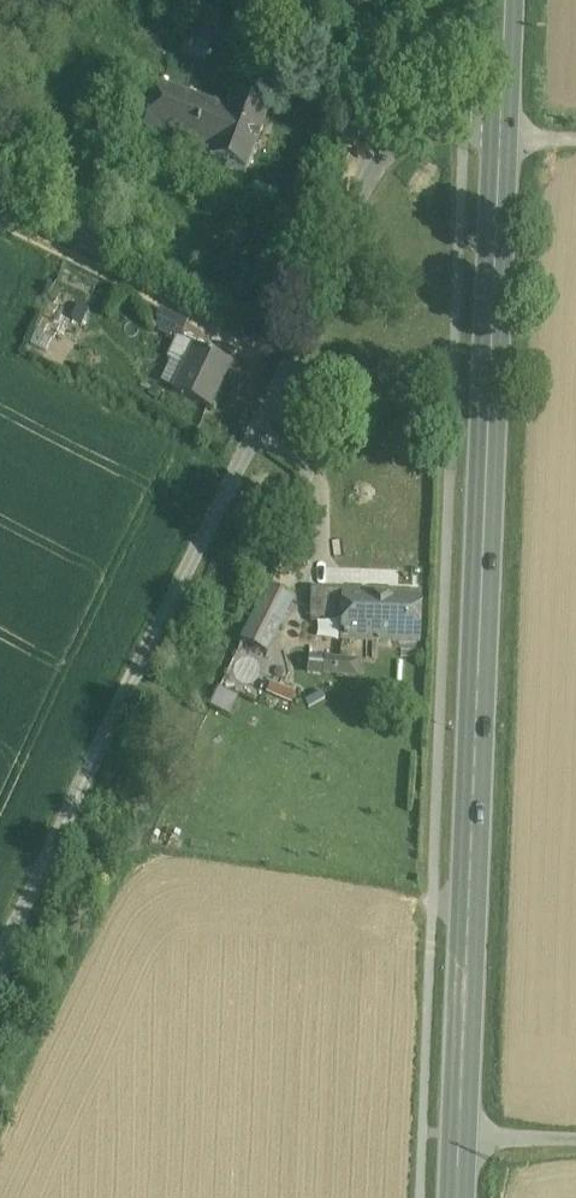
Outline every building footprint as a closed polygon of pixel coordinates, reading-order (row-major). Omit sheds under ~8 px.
[(183,39),(212,48),(215,36),(227,40),(234,17),(193,4),(183,39)] [(144,130),(161,87),(142,79),(125,122),(144,130)] [(207,105),(161,87),(144,130),(191,147),(207,105)] [(269,111),(232,97),(226,112),(209,154),(207,159),(245,174),(269,111)] [(207,105),(191,147),(209,154),(226,112),(207,105)] [(188,323),(160,309),(151,326),(177,338),(180,340),(188,323)] [(231,363),(194,346),(180,340),(177,338),(168,358),(184,366),(173,391),(210,408),(231,363)] [(343,591),(311,590),(310,617),(342,619),(343,591)] [(420,594),(343,591),(342,619),(342,639),(418,641),(420,594)] [(292,608),(268,596),(243,644),(267,656),(292,608)] [(358,662),(325,659),(323,674),(357,678),(358,662)]
